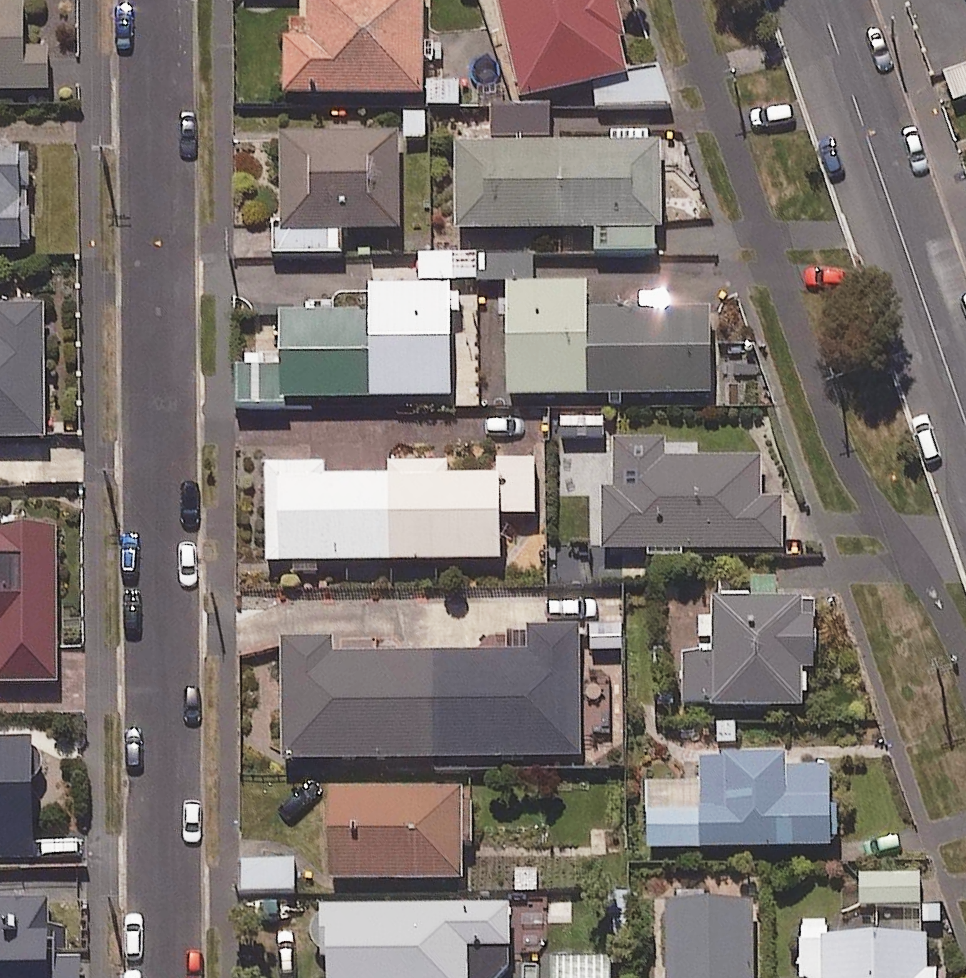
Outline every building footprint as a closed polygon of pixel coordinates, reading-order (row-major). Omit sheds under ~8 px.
[(309,39),(285,39),(284,100),(421,102),(422,0),(309,0),(309,39)] [(620,47),(626,46),(615,0),(496,0),(519,104),(627,79),(620,47)] [(0,3),(0,94),(54,94),(54,49),(31,49),(31,3),(0,3)] [(944,77),(953,104),(965,100),(965,69),(944,77)] [(549,108),(516,110),(518,142),(551,139),(549,108)] [(399,234),(397,138),(281,141),(283,258),(340,257),(340,236),(399,234)] [(660,148),(454,152),(455,235),(601,233),(602,257),(661,256),(660,148)] [(0,153),(0,252),(30,252),(28,152),(0,153)] [(533,284),(532,257),(485,259),(486,286),(533,284)] [(482,260),(423,258),(422,283),(481,285),(482,260)] [(586,316),(585,290),(504,291),(505,402),(709,400),(709,315),(586,316)] [(447,291),(368,293),(369,318),(278,321),(279,370),(238,371),(239,408),(450,402),(447,291)] [(53,440),(50,308),(0,309),(0,441),(53,440)] [(663,445),(615,446),(616,456),(596,457),(598,556),(783,551),(781,504),(760,504),(759,462),(663,464),(663,445)] [(534,463),(495,463),(496,480),(447,480),(446,468),(387,468),(387,481),(324,482),(324,470),(265,471),(266,568),(499,565),(498,520),(535,520),(534,463)] [(0,533),(0,685),(62,685),(61,533),(0,533)] [(777,586),(754,585),(754,606),(713,606),(713,661),(682,660),(681,713),(802,714),(802,677),(813,677),(814,607),(777,607),(777,586)] [(579,634),(528,634),(528,659),(331,660),(331,647),(282,647),(283,766),(580,764),(579,634)] [(0,745),(0,858),(42,858),(41,744),(0,745)] [(785,765),(697,767),(697,788),(645,789),(647,858),(830,853),(828,772),(785,774),(785,765)] [(466,799),(330,798),(329,887),(465,888),(466,799)] [(294,865),(245,865),(246,899),(294,898),(294,865)] [(918,879),(859,883),(861,912),(919,908),(918,879)] [(87,975),(64,975),(62,901),(0,904),(0,977),(87,977),(87,975)] [(509,974),(507,910),(322,915),(324,977),(505,977),(509,974)] [(753,913),(667,913),(667,977),(753,977),(753,913)] [(926,944),(830,947),(829,922),(799,923),(800,977),(927,977),(926,944)] [(550,961),(550,977),(611,977),(611,962),(550,961)]
